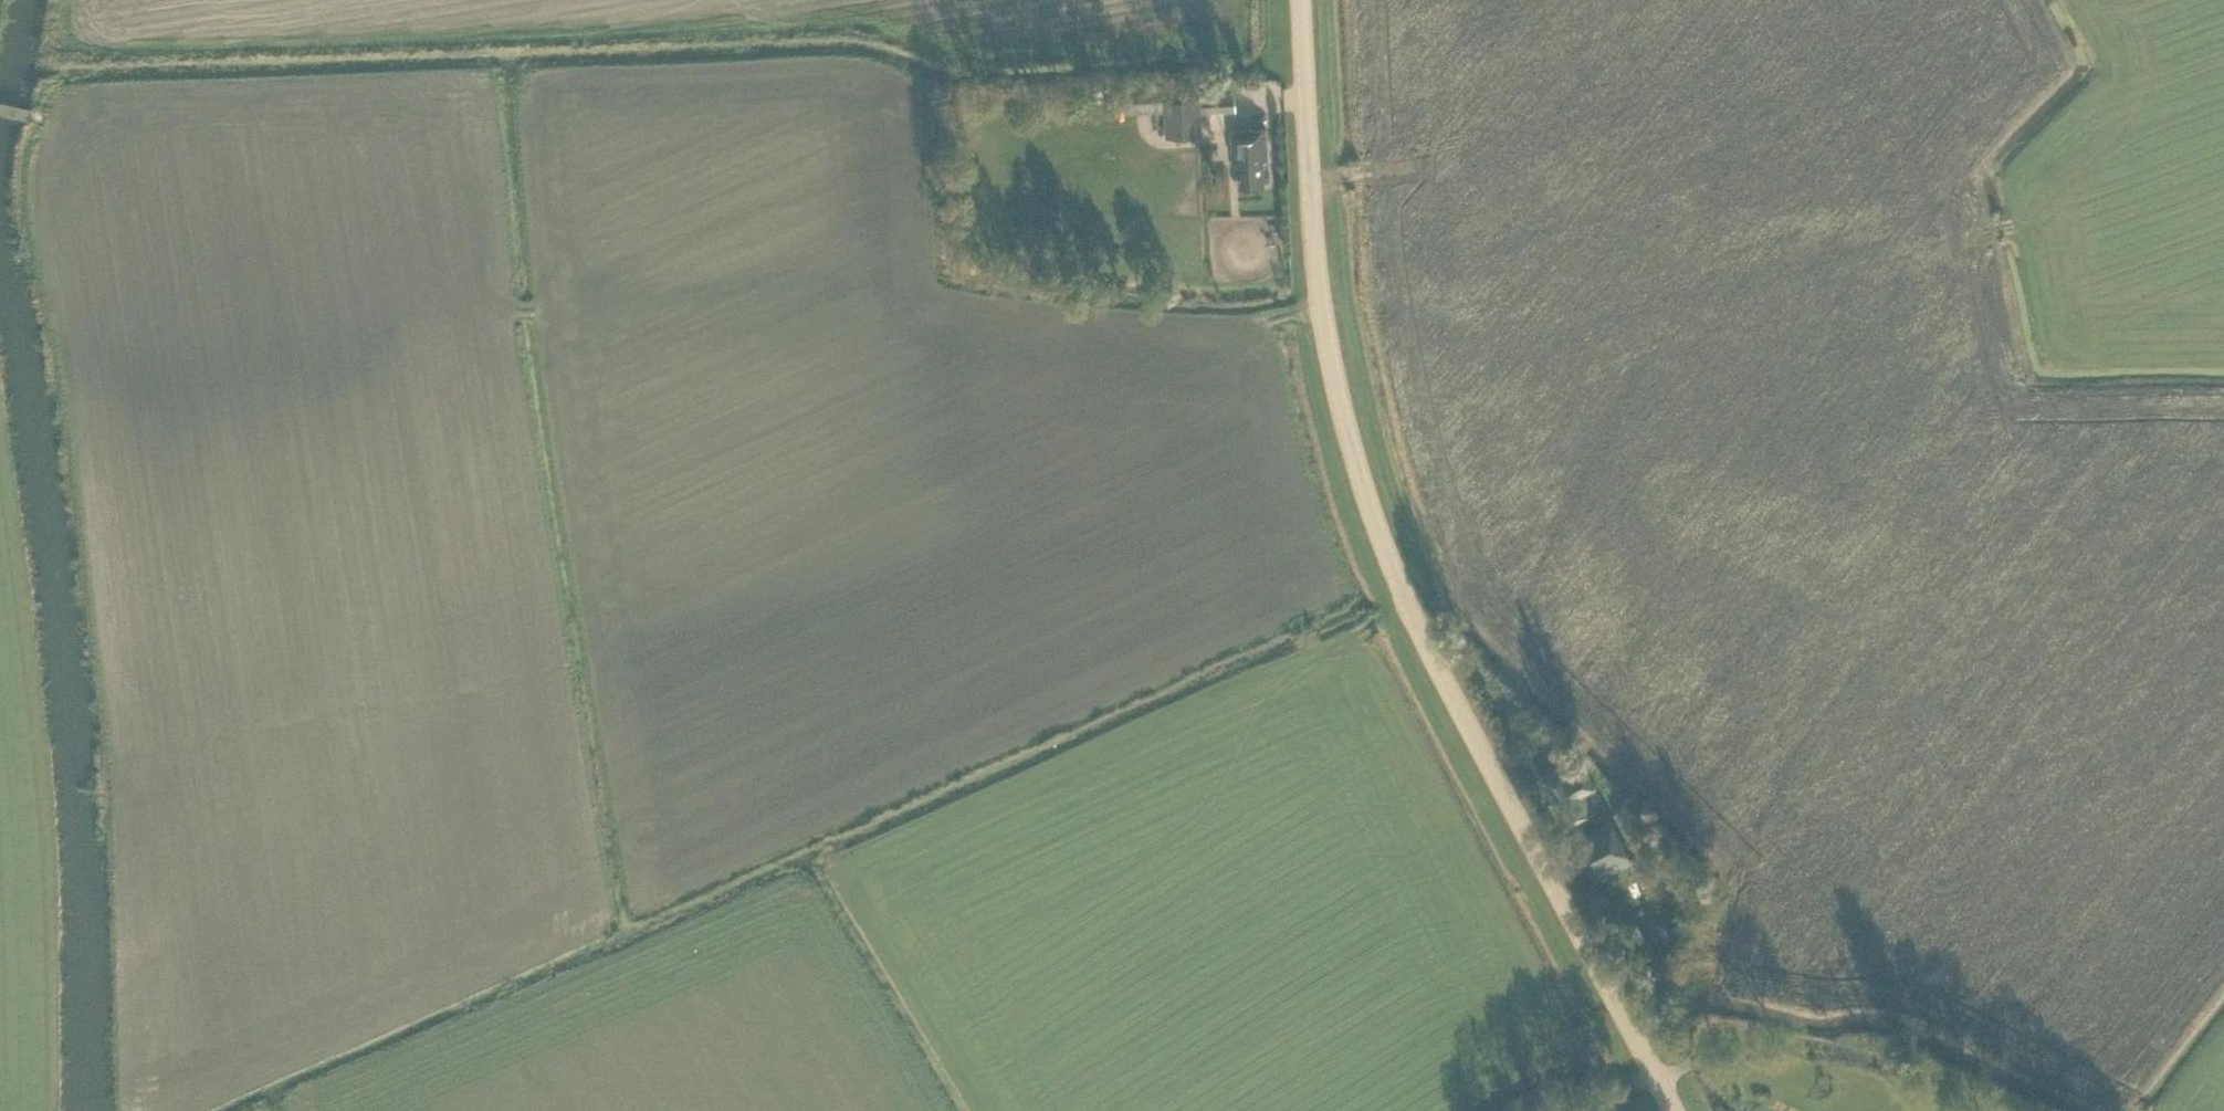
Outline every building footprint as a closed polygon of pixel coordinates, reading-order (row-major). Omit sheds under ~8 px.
[(1164,83),(1164,97),(1164,98),(1166,134),(1202,132),(1201,110),(1236,108),(1235,93),(1201,95),(1200,81),(1164,83)] [(1263,159),(1268,159),(1266,126),(1231,128),(1233,159),(1238,159),(1239,184),(1264,182),(1263,159)] [(1585,763),(1567,772),(1563,765),(1542,776),(1554,799),(1550,801),(1564,826),(1593,810),(1584,793),(1597,785),(1585,763)] [(1626,819),(1649,847),(1658,839),(1634,811),(1626,819)] [(1665,874),(1676,891),(1692,880),(1682,863),(1665,874)]
